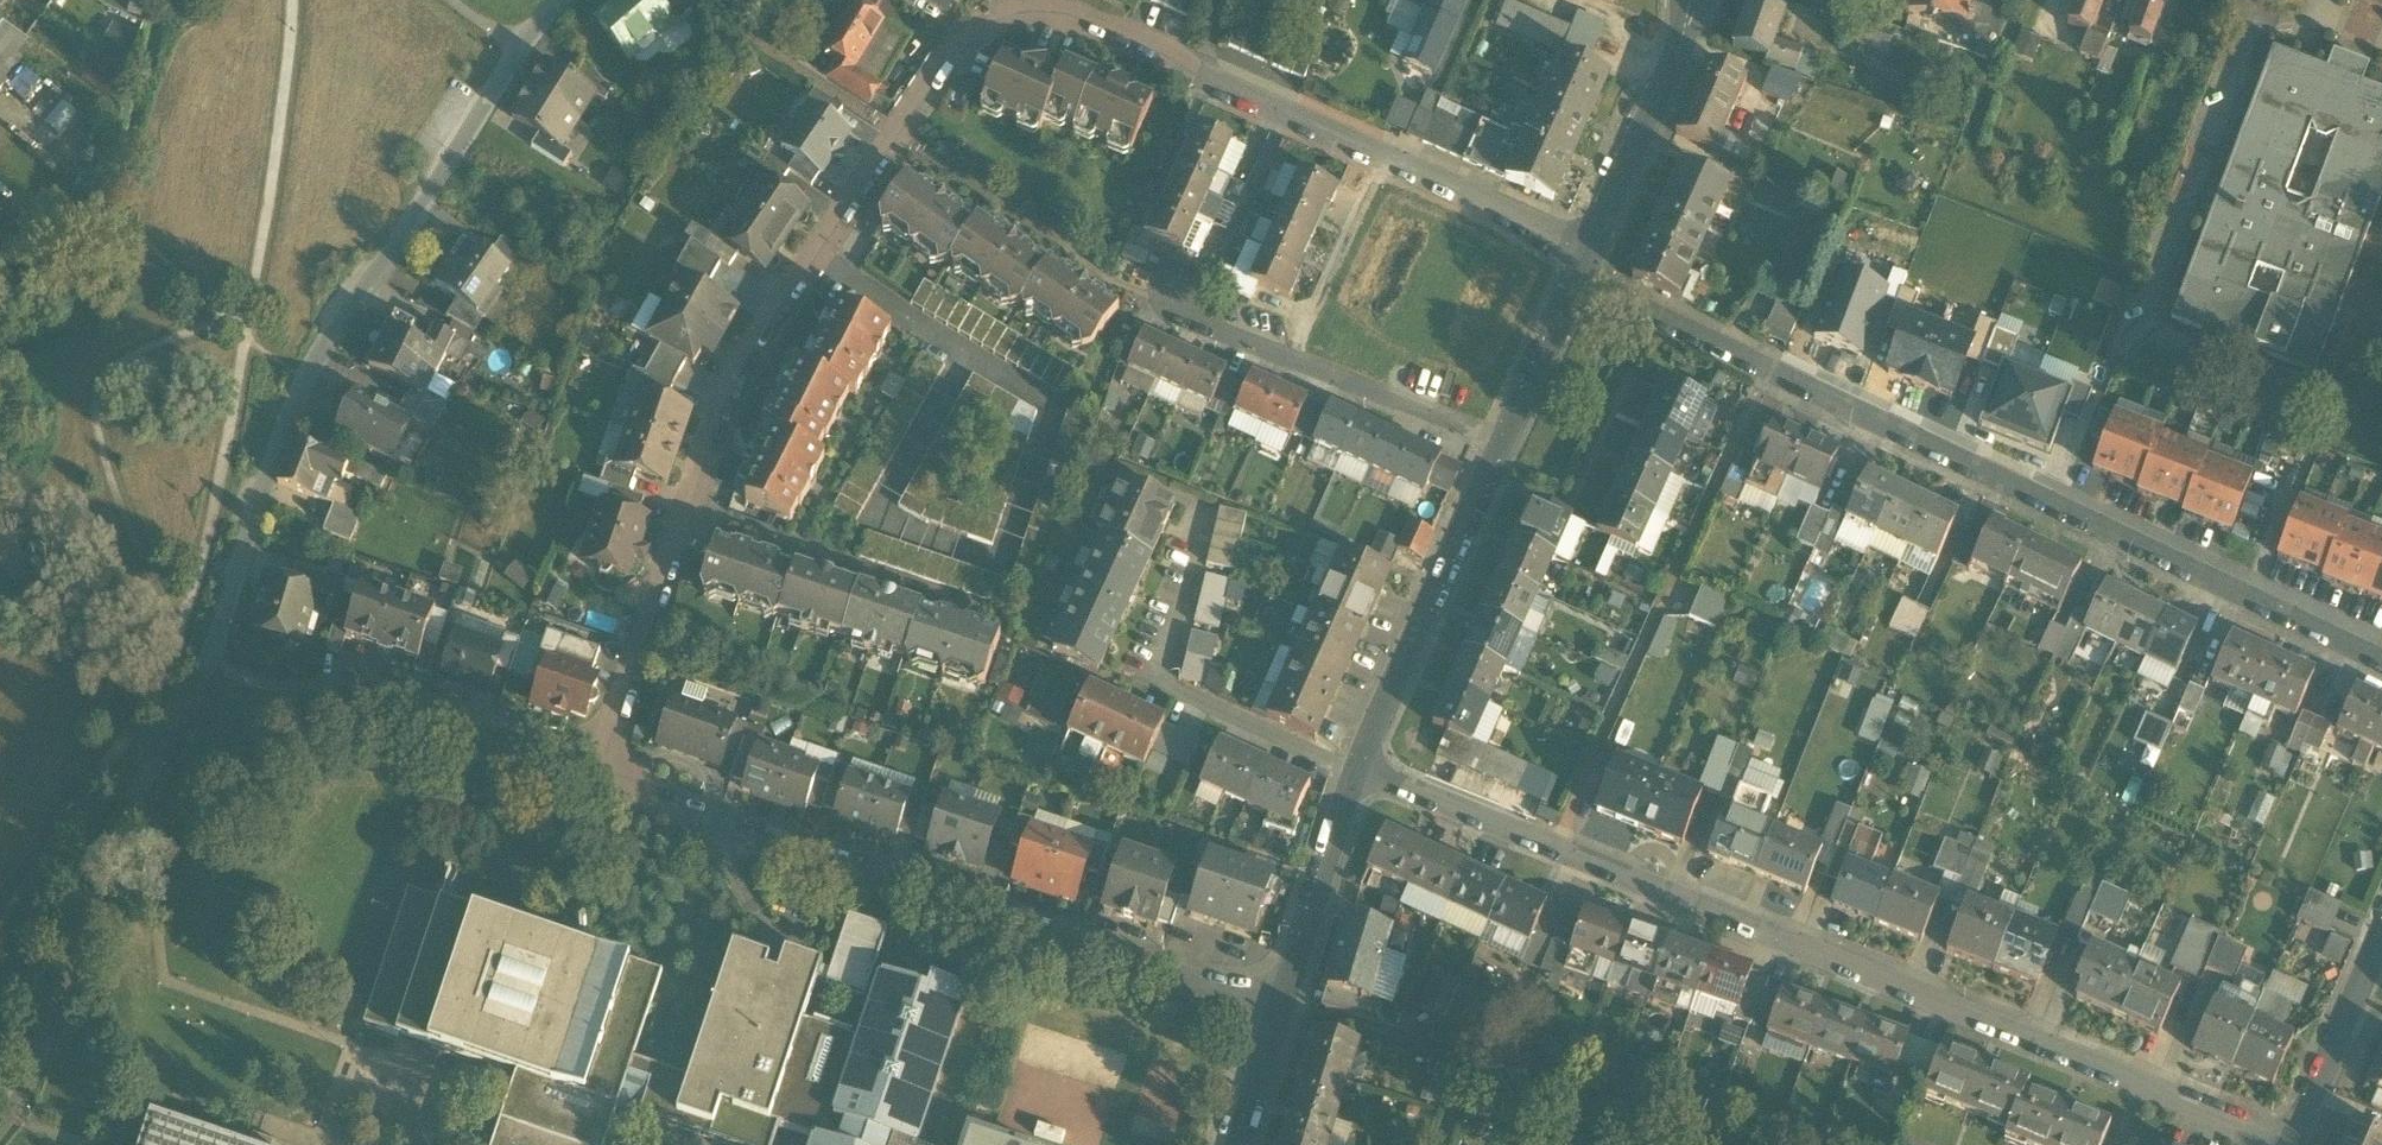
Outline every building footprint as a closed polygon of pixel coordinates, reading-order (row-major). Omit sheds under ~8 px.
[(629,58),(639,49),(641,52),(644,52),(653,45),(653,41),(651,39),(667,25),(667,15),(654,0),(630,0),(623,0),(613,9),(612,9),(597,21),(629,58)] [(612,9),(613,9),(623,0),(622,0),(612,9)] [(685,23),(704,6),(699,0),(654,0),(667,15),(670,12),(677,13),(685,23)] [(913,11),(920,0),(895,0),(913,11)] [(947,15),(956,0),(922,0),(947,15)] [(1164,8),(1167,0),(1152,0),(1151,3),(1164,8)] [(1177,14),(1183,0),(1167,0),(1164,8),(1177,14)] [(1177,14),(1190,20),(1198,0),(1183,0),(1177,14)] [(1433,74),(1455,21),(1449,18),(1457,0),(1405,0),(1428,10),(1406,62),(1433,74)] [(1733,46),(1769,59),(1776,42),(1786,14),(1750,0),(1733,46)] [(1965,28),(1907,17),(1905,33),(1975,57),(1986,30),(1988,30),(1993,0),(1970,0),(1965,28)] [(1907,17),(1965,28),(1970,0),(1911,0),(1907,17)] [(2071,28),(2088,34),(2090,35),(2092,30),(2103,0),(2082,0),(2071,28)] [(2118,22),(2134,28),(2142,5),(2136,3),(2137,0),(2127,0),(2118,22)] [(2136,3),(2142,5),(2134,28),(2130,37),(2150,44),(2167,0),(2137,0),(2136,3)] [(1578,14),(1571,29),(1506,1),(1496,26),(1561,54),(1563,55),(1587,65),(1604,24),(1578,14)] [(827,80),(869,107),(882,87),(855,70),(885,23),(852,2),(822,50),(839,61),(827,80)] [(9,55),(25,37),(2,22),(0,25),(0,66),(9,55)] [(114,22),(101,47),(128,61),(141,36),(114,22)] [(1228,47),(1291,75),(1302,49),(1239,22),(1228,47)] [(1859,43),(1891,54),(1897,34),(1866,23),(1859,43)] [(2085,42),(2104,50),(2104,48),(2109,37),(2108,36),(2092,30),(2090,35),(2088,34),(2085,42)] [(2010,54),(2032,62),(2041,41),(2019,32),(2010,54)] [(1768,63),(1795,73),(1803,52),(1776,42),(1769,59),(1768,63)] [(2104,50),(2085,42),(2079,56),(2098,63),(2104,50)] [(2104,48),(2104,50),(2098,63),(2095,72),(2108,77),(2118,53),(2104,48)] [(1314,55),(1302,49),(1291,75),(1303,80),(1314,55)] [(1804,49),(1803,52),(1795,73),(1809,78),(1818,54),(1804,49)] [(2303,368),(2308,354),(2318,358),(2381,189),(2381,92),(2362,84),(2326,71),(2272,50),(2171,318),(2303,368)] [(1045,115),(1130,153),(1152,99),(1136,92),(1128,96),(1120,80),(1110,86),(1106,79),(1065,62),(1059,77),(1050,73),(1046,62),(1024,69),(1021,61),(1004,53),(981,107),(1038,132),(1045,115)] [(2333,53),(2326,71),(2362,84),(2368,66),(2333,53)] [(7,83),(21,65),(9,55),(0,66),(0,91),(7,83)] [(1527,133),(1572,153),(1608,74),(1587,65),(1563,55),(1535,114),(1518,106),(1509,125),(1527,133)] [(1708,61),(1697,87),(1735,104),(1746,78),(1708,61)] [(594,95),(605,102),(613,89),(602,82),(584,62),(573,81),(595,94),(594,95)] [(547,64),(529,91),(577,122),(594,95),(595,94),(573,81),(547,64)] [(1761,92),(1788,104),(1801,77),(1772,67),(1761,92)] [(1722,133),(1735,104),(1697,87),(1677,132),(1743,161),(1750,145),(1722,133)] [(1418,111),(1434,118),(1444,96),(1428,89),(1418,111)] [(561,148),(577,122),(529,91),(512,119),(539,135),(560,149),(561,148)] [(810,106),(834,122),(842,110),(814,92),(805,105),(809,107),(810,106)] [(1389,127),(1405,134),(1415,110),(1399,103),(1389,127)] [(819,175),(820,176),(831,160),(844,158),(842,144),(850,133),(834,122),(810,106),(809,107),(794,130),(795,138),(786,152),(796,159),(819,175)] [(1408,135),(1423,142),(1434,118),(1418,111),(1408,135)] [(1476,136),(1434,118),(1423,142),(1465,160),(1476,136)] [(1465,160),(1507,178),(1524,140),(1506,133),(1482,122),(1476,136),(1465,160)] [(1188,146),(1183,157),(1217,173),(1232,140),(1194,123),(1185,144),(1188,146)] [(1509,125),(1506,133),(1524,140),(1527,133),(1509,125)] [(781,149),(786,152),(795,138),(794,130),(781,149)] [(1527,133),(1524,140),(1507,178),(1552,197),(1572,153),(1527,133)] [(531,147),(563,168),(572,155),(561,148),(560,149),(539,135),(531,147)] [(1232,140),(1217,173),(1232,180),(1246,147),(1232,140)] [(758,168),(781,184),(789,172),(766,156),(758,168)] [(1183,157),(1172,180),(1207,195),(1217,173),(1183,157)] [(787,171),(811,187),(819,175),(796,159),(787,171)] [(1286,204),(1301,171),(1286,164),(1270,197),(1286,204)] [(1684,164),(1650,239),(1694,260),(1728,184),(1684,164)] [(1301,171),(1286,204),(1320,220),(1326,208),(1329,209),(1339,189),(1301,171)] [(1222,202),(1232,180),(1217,173),(1207,195),(1222,202)] [(764,178),(743,209),(786,239),(807,207),(764,178)] [(939,267),(949,265),(975,225),(960,215),(961,213),(952,206),(949,210),(944,207),(943,199),(935,201),(930,197),(933,193),(923,187),(922,189),(906,178),(880,217),(882,228),(891,226),(908,238),(910,247),(919,245),(937,257),(939,267)] [(1172,180),(1162,202),(1197,218),(1207,195),(1172,180)] [(1224,203),(1222,202),(1207,195),(1197,218),(1212,225),(1214,225),(1224,203)] [(1212,225),(1197,218),(1162,202),(1157,214),(1153,212),(1143,233),(1182,250),(1182,249),(1198,256),(1212,225)] [(1286,204),(1276,226),(1310,242),(1320,220),(1286,204)] [(765,270),(786,239),(743,209),(721,241),(765,270)] [(1265,248),(1276,226),(1260,219),(1251,241),(1265,248)] [(1010,309),(1019,307),(1049,264),(1048,263),(1046,267),(1031,257),(1033,255),(1023,249),(1020,253),(1016,249),(1014,242),(1006,243),(1002,240),(1004,236),(995,230),(993,232),(977,221),(975,225),(949,265),(952,262),(953,270),(962,269),(980,281),(981,290),(991,288),(1009,300),(1010,309)] [(1276,226),(1265,248),(1300,264),(1310,242),(1276,226)] [(709,239),(701,250),(721,264),(729,269),(737,257),(709,239)] [(1676,299),(1694,260),(1650,239),(1632,278),(1676,299)] [(489,257),(509,272),(521,254),(500,240),(489,257)] [(1265,248),(1251,241),(1246,240),(1232,273),(1250,281),(1265,248)] [(458,302),(477,316),(478,315),(509,272),(489,257),(467,242),(435,287),(458,302)] [(704,293),(721,264),(701,250),(691,243),(672,277),(681,282),(682,281),(704,293)] [(1295,275),(1300,264),(1265,248),(1250,281),(1257,285),(1288,299),(1293,288),(1298,277),(1295,275)] [(1065,275),(1049,264),(1019,307),(1021,307),(1022,305),(1024,313),(1033,311),(1050,323),(1053,332),(1061,330),(1080,343),(1081,352),(1091,350),(1118,311),(1102,300),(1104,298),(1095,292),(1092,296),(1087,292),(1085,284),(1078,286),(1073,283),(1076,279),(1067,273),(1065,275)] [(1216,284),(1251,299),(1257,285),(1250,281),(1232,273),(1223,269),(1216,284)] [(1839,271),(1814,338),(1860,355),(1886,289),(1839,271)] [(681,282),(666,309),(712,334),(722,340),(738,312),(704,293),(682,281),(681,282)] [(911,304),(923,311),(936,288),(924,281),(911,304)] [(923,311),(993,353),(1008,330),(937,288),(936,288),(923,311)] [(1909,320),(1918,297),(1901,290),(1885,330),(1901,336),(1908,319),(1909,320)] [(648,341),(666,309),(650,300),(632,332),(648,341)] [(1770,324),(1792,334),(1803,310),(1781,300),(1770,324)] [(454,323),(475,334),(485,320),(478,315),(477,316),(458,302),(447,319),(454,323)] [(819,357),(812,372),(849,392),(855,395),(856,395),(864,379),(866,380),(890,331),(837,305),(827,326),(834,329),(830,337),(823,333),(813,354),(819,357)] [(700,355),(712,334),(666,309),(648,341),(648,342),(660,348),(686,363),(693,367),(700,355)] [(379,348),(410,364),(420,344),(410,340),(417,324),(396,313),(379,348)] [(1996,326),(1994,330),(2018,339),(2023,326),(2000,317),(1996,326)] [(1901,336),(1887,372),(1902,378),(1901,380),(1918,387),(1940,331),(1909,320),(1908,319),(1901,336)] [(1996,326),(1979,319),(1970,343),(1971,344),(1965,360),(1981,366),(1994,330),(1996,326)] [(454,323),(448,335),(455,339),(470,347),(466,353),(483,363),(493,343),(475,334),(454,323)] [(426,347),(420,344),(410,364),(435,377),(447,354),(455,339),(448,335),(434,329),(426,347)] [(1119,365),(1128,369),(1143,335),(1132,329),(1119,365)] [(1078,371),(1008,330),(993,353),(1064,395),(1078,371)] [(1981,366),(1999,373),(2002,363),(2008,365),(2015,347),(2018,339),(1994,330),(1981,366)] [(1965,360),(1971,344),(1970,343),(1940,331),(1918,387),(1935,394),(1936,391),(1951,397),(1965,360)] [(1767,343),(1784,351),(1789,341),(1772,333),(1767,343)] [(712,334),(700,355),(711,361),(722,340),(712,334)] [(1129,369),(1156,382),(1171,347),(1144,334),(1143,335),(1128,369),(1129,369)] [(447,354),(462,362),(466,353),(470,347),(455,339),(447,354)] [(1156,382),(1183,394),(1198,359),(1171,347),(1156,382)] [(1999,373),(1978,425),(2049,453),(2063,416),(2073,391),(2071,390),(2038,377),(2045,359),(2015,347),(2008,365),(2002,363),(1999,373)] [(428,391),(435,377),(410,364),(379,348),(369,368),(411,388),(426,395),(428,391)] [(660,348),(644,377),(673,386),(686,363),(660,348)] [(922,353),(854,472),(877,485),(945,367),(922,353)] [(2153,366),(2281,414),(2285,403),(2271,398),(2157,355),(2153,366)] [(1226,372),(1198,359),(1183,394),(1206,405),(1210,406),(1212,403),(1226,372)] [(2078,372),(2045,359),(2038,377),(2071,390),(2073,385),(2078,372)] [(779,417),(771,433),(816,454),(823,439),(826,440),(849,392),(812,372),(797,365),(787,386),(793,389),(789,397),(783,393),(773,414),(779,417)] [(1149,396),(1156,382),(1129,369),(1122,384),(1149,396)] [(2271,398),(2285,403),(2281,414),(2276,428),(2290,433),(2299,409),(2309,382),(2308,382),(2309,381),(2281,371),(2271,398)] [(1212,403),(1223,408),(1237,377),(1226,372),(1212,403)] [(667,405),(673,386),(644,377),(633,373),(626,392),(641,398),(641,396),(667,405)] [(898,506),(921,519),(934,496),(983,411),(996,388),(973,375),(898,506)] [(1235,414),(1262,426),(1280,388),(1252,375),(1249,382),(1235,413),(1234,413),(1235,414)] [(1249,382),(1237,377),(1223,408),(1235,413),(1249,382)] [(1156,382),(1149,396),(1176,408),(1183,394),(1156,382)] [(1665,384),(1648,422),(1686,439),(1703,401),(1665,384)] [(2092,392),(2073,385),(2071,390),(2073,391),(2063,416),(2080,423),(2092,392)] [(411,388),(405,399),(440,416),(448,402),(428,391),(426,395),(411,388)] [(996,388),(983,411),(1006,425),(1020,402),(996,388)] [(1307,401),(1280,388),(1262,426),(1290,439),(1292,434),(1307,401)] [(346,437),(383,456),(393,435),(403,440),(410,425),(413,419),(399,412),(357,392),(347,412),(356,417),(346,437)] [(1183,394),(1176,408),(1200,419),(1205,408),(1206,405),(1183,394)] [(641,398),(629,433),(673,449),(680,429),(683,428),(687,414),(686,411),(667,405),(641,396),(641,398)] [(430,435),(440,416),(405,399),(399,412),(413,419),(410,425),(430,435)] [(2113,416),(2137,425),(2143,409),(2119,400),(2113,416)] [(1292,434),(1303,439),(1318,406),(1307,401),(1292,434)] [(1718,408),(1703,401),(1686,439),(1701,446),(1718,408)] [(1006,425),(1002,431),(1027,440),(1037,411),(1020,402),(1006,425)] [(1205,408),(1220,415),(1223,408),(1212,403),(1210,406),(1206,405),(1205,408)] [(1329,411),(1318,406),(1303,439),(1314,444),(1329,411)] [(1314,444),(1341,457),(1359,419),(1331,406),(1329,411),(1314,444)] [(1235,413),(1223,408),(1220,415),(1232,420),(1235,414),(1234,413),(1235,413)] [(2166,418),(2143,409),(2137,425),(2160,434),(2166,418)] [(1011,580),(1036,589),(1092,420),(1067,411),(1011,580)] [(2113,416),(2100,411),(2090,437),(2103,442),(2113,416)] [(2092,470),(2117,479),(2137,425),(2113,416),(2103,442),(2092,470)] [(1341,457),(1369,469),(1386,431),(1359,419),(1341,457)] [(1670,476),(1686,439),(1648,422),(1631,459),(1670,476)] [(1773,422),(1754,464),(1787,479),(1805,437),(1773,422)] [(2117,479),(2140,488),(2159,438),(2160,434),(2137,425),(2117,479)] [(993,544),(1027,440),(1002,431),(976,510),(967,535),(993,544)] [(1369,469),(1396,481),(1413,444),(1386,431),(1369,469)] [(668,465),(673,449),(629,433),(618,466),(617,467),(636,474),(662,483),(665,481),(669,468),(668,465)] [(824,459),(816,454),(771,433),(761,453),(768,456),(764,464),(757,461),(747,481),(754,484),(745,501),(789,523),(798,506),(800,507),(824,459)] [(2182,447),(2205,456),(2210,442),(2187,433),(2182,447)] [(393,435),(383,456),(393,461),(403,440),(393,435)] [(1838,451),(1805,437),(1787,479),(1819,493),(1838,451)] [(1043,438),(1030,438),(1030,471),(1042,471),(1043,438)] [(2138,492),(2161,501),(2182,447),(2159,438),(2140,488),(2138,492)] [(280,482),(326,502),(335,481),(341,484),(342,483),(341,483),(345,474),(346,474),(350,464),(349,464),(298,442),(280,482)] [(2234,451),(2210,442),(2205,456),(2203,460),(2227,469),(2233,453),(2234,451)] [(1441,457),(1413,444),(1396,481),(1424,494),(1428,484),(1440,459),(1441,457)] [(2161,501),(2184,510),(2203,460),(2205,456),(2182,447),(2161,501)] [(2257,462),(2233,453),(2227,469),(2251,478),(2257,462)] [(1428,484),(1448,493),(1460,468),(1440,459),(1428,484)] [(1653,513),(1670,476),(1631,459),(1615,496),(1653,513)] [(2183,514),(2206,523),(2227,469),(2203,460),(2184,510),(2183,514)] [(346,474),(382,488),(387,476),(350,461),(349,464),(350,464),(346,474)] [(599,486),(612,490),(629,496),(636,474),(617,467),(618,466),(607,463),(599,486)] [(1777,502),(1787,479),(1754,464),(1749,477),(1744,487),(1745,487),(1777,502)] [(1719,494),(1738,503),(1745,487),(1744,487),(1749,477),(1731,469),(1719,494)] [(2251,478),(2227,469),(2206,523),(2230,532),(2251,478)] [(856,521),(877,485),(854,472),(833,508),(856,521)] [(1847,518),(1876,532),(1896,488),(1867,473),(1846,515),(1845,517),(1847,518)] [(1670,476),(1653,513),(1668,519),(1684,482),(1670,476)] [(442,479),(437,494),(467,504),(472,489),(442,479)] [(1787,479),(1777,502),(1795,510),(1799,502),(1811,507),(1819,493),(1787,479)] [(1098,535),(1106,539),(1149,559),(1161,535),(1162,535),(1168,522),(1167,522),(1175,505),(1149,493),(1148,494),(1122,482),(1098,535)] [(1770,517),(1777,502),(1745,487),(1738,503),(1770,517)] [(1876,532),(1906,546),(1927,502),(1896,488),(1876,532)] [(644,501),(629,496),(612,490),(606,506),(638,516),(644,501)] [(2306,490),(2300,503),(2320,511),(2325,497),(2306,490)] [(921,519),(941,527),(949,501),(934,496),(921,519)] [(1636,551),(1653,513),(1615,496),(1598,534),(1610,539),(1636,551)] [(2327,498),(2322,512),(2345,521),(2349,510),(2351,507),(2327,498)] [(976,510),(949,501),(941,527),(967,535),(976,510)] [(1957,517),(1927,502),(1906,546),(1907,547),(1937,561),(1957,517)] [(2277,557),(2301,566),(2322,512),(2320,511),(2300,503),(2298,502),(2277,557)] [(1531,503),(1515,540),(1553,557),(1569,520),(1531,503)] [(323,530),(350,541),(360,516),(334,504),(334,505),(323,530)] [(599,577),(606,579),(612,575),(612,572),(629,578),(635,561),(639,549),(649,520),(638,516),(606,506),(602,504),(582,562),(599,568),(598,570),(599,577)] [(1796,542),(1814,551),(1820,537),(1830,515),(1811,507),(1796,542)] [(1820,537),(1834,544),(1836,541),(1847,518),(1845,517),(1846,515),(1833,508),(1830,515),(1820,537)] [(1206,564),(1233,571),(1246,516),(1219,509),(1206,564)] [(2345,521),(2344,525),(2367,534),(2372,519),(2349,510),(2345,521)] [(2301,566),(2325,575),(2344,525),(2345,521),(2322,512),(2301,566)] [(1650,558),(1668,519),(1653,513),(1636,551),(1650,558)] [(1862,554),(1868,548),(1876,532),(1847,518),(1836,541),(1862,554)] [(2367,534),(2381,540),(2381,522),(2373,518),(2372,519),(2367,534)] [(1586,527),(1569,520),(1553,557),(1570,564),(1586,527)] [(1969,563),(2008,581),(2026,543),(2001,531),(2003,527),(1990,521),(1983,536),(1969,563)] [(1410,522),(1404,535),(1427,546),(1433,533),(1410,522)] [(2323,579),(2346,588),(2367,534),(2344,525),(2325,575),(2323,579)] [(1950,567),(1964,574),(1969,563),(1983,536),(1968,529),(1950,567)] [(859,558),(1002,605),(1010,580),(867,532),(859,558)] [(1906,546),(1876,532),(1868,548),(1898,564),(1907,547),(1906,546)] [(2369,597),(2381,564),(2381,540),(2367,534),(2346,588),(2369,597)] [(1421,560),(1427,546),(1404,535),(1397,549),(1421,560)] [(1828,557),(1834,544),(1820,537),(1814,551),(1828,557)] [(1106,539),(1071,613),(1115,633),(1149,559),(1106,539)] [(1636,551),(1610,539),(1594,575),(1606,581),(1618,554),(1632,561),(1636,551)] [(1515,540),(1498,577),(1537,594),(1553,557),(1515,540)] [(778,616),(779,617),(795,569),(777,563),(778,561),(761,555),(760,558),(751,555),(752,552),(735,547),(735,549),(716,543),(701,588),(705,597),(713,593),(735,600),(739,608),(747,604),(769,611),(773,619),(778,616)] [(2080,569),(2026,543),(2008,581),(2007,584),(2022,591),(2019,597),(2026,601),(2029,594),(2060,609),(2080,569)] [(1907,547),(1898,564),(1928,578),(1937,561),(1907,547)] [(647,551),(639,549),(635,561),(643,564),(647,551)] [(1342,551),(1331,576),(1378,597),(1389,572),(1342,551)] [(2381,602),(2381,564),(2369,597),(2381,602)] [(1645,574),(1628,566),(1622,580),(1639,587),(1645,574)] [(315,595),(340,602),(347,581),(298,567),(292,586),(316,594),(315,595)] [(829,634),(842,638),(858,590),(834,582),(834,580),(820,575),(820,578),(795,569),(779,617),(792,621),(794,617),(803,620),(800,630),(817,636),(821,626),(831,629),(829,634)] [(1206,576),(1203,588),(1227,594),(1230,582),(1206,576)] [(1331,576),(1313,616),(1360,637),(1378,597),(1331,576)] [(1498,577),(1482,614),(1520,631),(1528,612),(1537,594),(1498,577)] [(272,641),(282,644),(286,641),(286,640),(301,644),(315,595),(316,594),(292,586),(266,579),(265,580),(267,581),(258,610),(257,609),(251,629),(271,635),(271,636),(272,641)] [(2022,591),(2007,584),(2003,590),(2019,597),(2022,591)] [(416,662),(418,663),(424,645),(435,611),(362,587),(348,628),(345,638),(346,638),(378,649),(378,651),(392,656),(393,654),(416,662)] [(2085,632),(2114,646),(2135,602),(2104,587),(2090,617),(2083,631),(2085,632)] [(1203,588),(1200,600),(1224,605),(1227,594),(1203,588)] [(1689,618),(1715,629),(1727,601),(1701,589),(1689,618)] [(891,654),(905,659),(921,611),(896,603),(897,601),(883,596),(882,598),(858,590),(842,638),(855,642),(857,638),(866,641),(863,651),(880,657),(883,646),(893,650),(891,654)] [(1528,612),(1545,619),(1553,601),(1537,594),(1528,612)] [(2029,594),(2026,601),(2058,616),(2060,609),(2029,594)] [(1200,600),(1197,611),(1222,617),(1224,605),(1200,600)] [(1891,631),(1902,637),(1916,608),(1904,602),(1891,631)] [(2114,646),(2144,660),(2165,616),(2135,602),(2114,646)] [(1928,613),(1916,608),(1902,637),(1914,642),(1928,613)] [(2075,610),(2065,631),(2082,639),(2085,632),(2083,631),(2090,617),(2075,610)] [(938,617),(921,611),(905,659),(906,659),(908,665),(917,660),(938,667),(942,676),(951,672),(973,679),(976,687),(984,683),(1000,637),(981,631),(982,628),(965,623),(964,627),(955,624),(956,620),(939,614),(938,617)] [(1219,629),(1222,617),(1197,611),(1194,623),(1219,629)] [(1545,619),(1528,612),(1520,631),(1520,632),(1536,639),(1545,619)] [(1097,672),(1115,633),(1071,613),(1053,652),(1097,672)] [(1482,614),(1466,651),(1504,668),(1520,632),(1520,631),(1482,614)] [(1313,616),(1296,654),(1343,675),(1360,637),(1313,616)] [(2196,631),(2165,616),(2144,660),(2175,675),(2196,631)] [(1676,625),(1663,619),(1646,657),(1661,663),(1676,625)] [(462,620),(457,636),(483,645),(489,629),(462,620)] [(326,651),(340,656),(346,638),(345,638),(348,628),(334,624),(326,651)] [(2038,650),(2053,657),(2065,631),(2050,624),(2038,650)] [(1859,644),(1829,629),(1820,646),(1850,662),(1859,644)] [(2069,664),(2082,639),(2065,631),(2053,657),(2069,664)] [(1192,632),(1189,645),(1213,651),(1216,638),(1192,632)] [(1520,632),(1504,668),(1520,675),(1536,639),(1520,632)] [(547,633),(533,675),(543,671),(544,671),(547,664),(553,666),(563,639),(547,633)] [(501,651),(483,645),(457,636),(442,679),(487,694),(496,670),(502,651),(501,651)] [(496,670),(509,674),(520,643),(505,638),(501,651),(502,651),(496,670)] [(553,666),(591,678),(600,651),(563,639),(553,666)] [(2231,691),(2253,701),(2272,658),(2230,639),(2211,683),(2231,691)] [(413,672),(428,677),(437,650),(424,645),(418,663),(416,662),(413,672)] [(1189,645),(1186,656),(1211,662),(1213,651),(1189,645)] [(1628,661),(1598,648),(1592,663),(1601,666),(1616,673),(1622,676),(1628,661)] [(1466,651),(1449,688),(1488,705),(1504,668),(1466,651)] [(1296,654),(1278,694),(1325,715),(1343,675),(1296,654)] [(1186,656),(1183,668),(1208,674),(1211,662),(1186,656)] [(2272,658),(2253,701),(2275,711),(2294,719),(2313,676),(2272,658)] [(2175,675),(2144,660),(2136,677),(2166,692),(2175,675)] [(539,685),(537,693),(548,696),(554,708),(551,715),(568,720),(570,713),(584,718),(597,681),(591,678),(553,666),(547,664),(544,671),(543,671),(533,675),(538,685),(539,685)] [(1616,673),(1601,666),(1594,682),(1609,689),(1616,673)] [(1759,675),(1739,667),(1732,684),(1752,692),(1759,675)] [(1205,686),(1208,674),(1183,668),(1180,680),(1205,686)] [(687,686),(680,704),(701,711),(707,693),(687,686)] [(2178,711),(2193,718),(2204,692),(2189,686),(2178,711)] [(1472,742),(1488,705),(1449,688),(1433,726),(1447,732),(1460,738),(1471,743),(1472,742)] [(1069,734),(1144,768),(1152,751),(1163,728),(1164,725),(1089,690),(1090,689),(1089,689),(1068,734),(1069,734)] [(2245,718),(2253,701),(2231,691),(2223,708),(2245,718)] [(2373,747),(2381,726),(2381,702),(2380,701),(2380,703),(2354,692),(2336,732),(2360,742),(2373,747)] [(534,701),(554,708),(548,696),(537,693),(534,701)] [(1314,740),(1325,715),(1278,694),(1267,719),(1314,740)] [(1876,746),(1891,708),(1872,700),(1857,738),(1876,746)] [(2267,728),(2275,711),(2253,701),(2245,718),(2262,726),(2267,728)] [(735,723),(701,711),(680,704),(673,702),(659,745),(720,766),(723,759),(735,723)] [(1503,711),(1488,705),(1472,742),(1483,747),(1486,748),(1503,711)] [(2133,743),(2147,749),(2160,720),(2146,714),(2133,743)] [(2300,753),(2304,745),(2314,721),(2302,715),(2288,748),(2300,753)] [(2262,726),(2245,718),(2238,735),(2255,742),(2262,726)] [(2172,726),(2160,720),(2147,749),(2159,754),(2172,726)] [(2330,728),(2314,721),(2304,745),(2319,752),(2330,728)] [(723,759),(736,763),(744,741),(748,728),(748,727),(735,723),(723,759)] [(2373,747),(2381,752),(2381,726),(2373,747)] [(748,728),(744,741),(759,746),(763,733),(748,728)] [(1152,751),(1163,756),(1174,733),(1163,728),(1152,751)] [(1437,755),(1449,761),(1460,738),(1447,732),(1437,755)] [(1775,739),(1759,732),(1753,747),(1769,754),(1775,739)] [(1163,756),(1174,762),(1185,738),(1174,733),(1163,756)] [(1198,744),(1185,738),(1174,762),(1187,767),(1198,744)] [(1449,761),(1461,766),(1471,743),(1460,738),(1449,761)] [(1709,762),(1729,770),(1738,747),(1718,739),(1709,762)] [(758,750),(759,746),(744,741),(736,763),(731,779),(744,784),(756,750),(758,750)] [(1461,766),(1472,771),(1483,747),(1472,742),(1471,743),(1461,766)] [(1898,748),(1881,742),(1875,758),(1892,764),(1898,748)] [(2364,768),(2373,747),(2360,742),(2351,762),(2364,768)] [(1206,789),(1224,797),(1242,755),(1220,745),(1219,744),(1200,786),(1206,789)] [(793,745),(787,760),(818,771),(820,766),(824,755),(793,745)] [(2292,756),(2269,746),(2261,766),(2276,773),(2274,776),(2282,779),(2292,756)] [(1472,771),(1484,776),(1495,752),(1486,748),(1483,747),(1472,771)] [(1738,747),(1729,770),(1744,776),(1747,771),(1750,762),(1754,753),(1738,747)] [(759,800),(773,804),(787,760),(758,750),(756,750),(744,784),(742,790),(760,796),(759,800)] [(1983,751),(1975,771),(1991,777),(1999,757),(1983,751)] [(1484,776),(1495,781),(1506,757),(1495,752),(1484,776)] [(1224,797),(1246,807),(1265,766),(1242,755),(1224,797)] [(1495,781),(1507,786),(1517,762),(1506,757),(1495,781)] [(818,771),(787,760),(773,804),(786,809),(787,805),(805,811),(807,806),(815,782),(819,771),(818,771)] [(1507,786),(1518,791),(1529,767),(1517,762),(1507,786)] [(1698,789),(1719,797),(1729,770),(1709,762),(1698,789)] [(1750,762),(1747,771),(1776,782),(1780,774),(1750,762)] [(722,798),(728,770),(701,763),(694,791),(722,798)] [(1907,765),(1897,792),(1923,802),(1933,776),(1907,765)] [(815,782),(829,786),(834,771),(820,766),(818,771),(819,771),(815,782)] [(1246,807),(1268,817),(1287,776),(1265,766),(1246,807)] [(1597,812),(1637,828),(1655,782),(1615,766),(1597,812)] [(821,808),(835,813),(847,777),(848,777),(850,772),(835,767),(834,771),(829,786),(821,808)] [(1518,791),(1530,797),(1540,772),(1529,767),(1518,791)] [(1744,776),(1729,770),(1719,797),(1734,803),(1740,789),(1744,776)] [(1744,776),(1740,789),(1769,800),(1776,782),(1747,771),(1744,776)] [(1553,778),(1540,772),(1530,797),(1542,802),(1553,778)] [(1310,786),(1287,776),(1268,817),(1291,827),(1294,821),(1310,786)] [(878,832),(896,838),(898,834),(910,798),(848,777),(847,777),(835,813),(833,817),(851,823),(850,826),(877,836),(878,832)] [(1657,779),(1655,782),(1637,828),(1682,846),(1702,796),(1657,779)] [(807,806),(820,811),(821,808),(829,786),(815,782),(807,806)] [(1784,786),(1776,782),(1769,800),(1777,804),(1784,786)] [(1759,827),(1769,800),(1740,789),(1734,803),(1729,815),(1759,827)] [(2263,826),(2274,800),(2258,793),(2247,819),(2263,826)] [(898,834),(912,838),(921,810),(924,802),(910,798),(898,834)] [(942,856),(954,860),(972,807),(946,798),(940,816),(931,844),(928,852),(942,857),(942,856)] [(1821,845),(1824,846),(1835,850),(1845,825),(1850,812),(1837,806),(1821,845)] [(998,816),(972,807),(954,860),(966,865),(980,870),(998,816)] [(940,816),(921,810),(912,838),(931,844),(940,816)] [(1731,864),(1757,875),(1773,832),(1759,827),(1729,815),(1725,813),(1708,857),(1730,866),(1731,864)] [(1298,822),(1294,821),(1291,827),(1268,817),(1262,827),(1293,837),(1298,822)] [(1009,846),(1023,850),(1031,828),(1032,828),(1034,823),(1019,818),(1009,846)] [(1859,831),(1845,825),(1835,850),(1826,872),(1840,877),(1859,831)] [(1013,881),(1044,891),(1062,838),(1032,828),(1031,828),(1023,850),(1013,881)] [(1833,905),(1876,922),(1891,884),(1868,875),(1882,840),(1859,831),(1840,877),(1844,879),(1833,905)] [(1822,851),(1773,832),(1757,875),(1805,894),(1813,873),(1822,851)] [(1367,870),(1408,889),(1424,853),(1426,849),(1416,844),(1414,848),(1384,834),(1367,870)] [(1092,848),(1062,838),(1044,891),(1075,902),(1085,871),(1093,849),(1092,848)] [(1933,870),(1948,876),(1960,881),(1972,852),(1945,841),(1933,870)] [(1085,871),(1099,876),(1100,872),(1109,848),(1093,843),(1092,848),(1093,849),(1085,871)] [(1826,872),(1835,850),(1824,846),(1822,851),(1813,873),(1824,877),(1826,872)] [(1136,922),(1155,928),(1158,922),(1167,894),(1175,870),(1123,852),(1114,877),(1105,904),(1103,911),(1122,917),(1121,919),(1136,924),(1136,922)] [(1990,859),(1972,852),(1960,881),(1958,887),(1977,894),(1990,859)] [(1408,889),(1448,907),(1464,871),(1466,867),(1456,862),(1454,866),(1424,853),(1408,889)] [(2371,854),(2354,856),(2355,873),(2372,871),(2371,854)] [(1216,923),(1252,935),(1271,877),(1210,856),(1190,916),(1216,925),(1216,923)] [(1448,907),(1488,925),(1504,889),(1506,885),(1496,881),(1494,884),(1464,871),(1448,907)] [(1114,877),(1100,872),(1099,876),(1091,899),(1105,904),(1114,877)] [(1958,887),(1960,881),(1948,876),(1939,900),(1951,905),(1958,887)] [(1875,923),(1921,942),(1939,900),(1892,881),(1891,884),(1876,922),(1875,923)] [(2094,904),(2088,917),(2101,923),(2118,931),(2132,899),(2102,886),(2098,895),(2094,904)] [(2079,897),(2094,904),(2098,895),(2082,888),(2079,897)] [(1534,902),(1504,889),(1488,925),(1529,943),(1534,933),(1545,907),(1547,904),(1536,899),(1534,902)] [(518,1076),(618,1110),(634,1063),(663,976),(408,891),(364,1025),(518,1076)] [(2297,920),(2328,933),(2340,905),(2309,892),(2297,920)] [(1158,922),(1171,926),(1180,899),(1167,894),(1158,922)] [(2013,921),(2019,906),(2021,902),(2004,895),(1996,916),(1994,922),(2010,929),(2011,926),(2013,921)] [(2063,928),(2080,935),(2088,917),(2094,904),(2079,897),(2077,896),(2063,928)] [(1947,951),(1994,970),(2010,929),(1994,922),(1996,916),(1965,904),(1947,951)] [(2019,906),(2013,921),(2027,927),(2032,929),(2038,913),(2019,906)] [(1534,933),(1552,942),(1563,915),(1545,907),(1534,933)] [(1580,923),(1563,915),(1552,942),(1571,950),(1580,923)] [(1597,962),(1612,967),(1625,929),(1626,926),(1615,922),(1614,926),(1582,915),(1580,923),(1571,950),(1570,952),(1597,962)] [(830,973),(822,970),(818,981),(827,984),(866,997),(888,930),(849,917),(830,973)] [(2091,947),(2101,923),(2088,917),(2080,935),(2077,942),(2091,947)] [(1378,1006),(1391,1009),(1403,968),(1381,962),(1390,935),(1351,923),(1351,922),(1347,921),(1326,990),(1337,994),(1378,1006)] [(2013,921),(2011,926),(2025,932),(2027,927),(2013,921)] [(2191,921),(2180,944),(2211,957),(2219,939),(2221,933),(2191,921)] [(2011,926),(2010,929),(1994,970),(2036,986),(2056,938),(2032,929),(2027,927),(2025,932),(2011,926)] [(1612,967),(1654,981),(1667,944),(1668,940),(1657,936),(1656,940),(1625,929),(1612,967)] [(1381,962),(1403,968),(1412,941),(1390,935),(1381,962)] [(2323,955),(2340,962),(2348,944),(2331,937),(2323,955)] [(2219,939),(2211,957),(2205,969),(2234,982),(2241,966),(2247,952),(2219,939)] [(1541,971),(1563,979),(1565,971),(1564,971),(1570,952),(1571,950),(1552,942),(1551,946),(1548,952),(1541,971)] [(1682,991),(1696,996),(1709,958),(1710,954),(1699,951),(1698,954),(1667,944),(1654,981),(1659,983),(1682,991)] [(2200,981),(2205,969),(2211,957),(2180,944),(2170,968),(2200,981)] [(2075,998),(2112,1014),(2132,972),(2122,967),(2124,963),(2091,947),(2075,981),(2082,984),(2075,998)] [(2143,947),(2132,972),(2152,981),(2154,978),(2156,979),(2166,957),(2143,947)] [(803,1024),(818,981),(822,970),(822,968),(786,955),(778,978),(766,974),(770,962),(733,950),(689,1081),(634,1063),(618,1110),(617,1114),(638,1121),(640,1117),(710,1141),(721,1108),(770,1124),(803,1024)] [(1590,982),(1597,962),(1570,952),(1564,971),(1565,971),(1569,973),(1569,975),(1590,982)] [(1739,968),(1709,958),(1696,996),(1738,1010),(1750,973),(1752,969),(1740,965),(1739,968)] [(2265,977),(2241,966),(2234,982),(2230,991),(2237,994),(2242,984),(2259,991),(2265,977)] [(2152,981),(2132,972),(2112,1014),(2113,1015),(2114,1014),(2128,1021),(2159,1035),(2180,990),(2156,979),(2154,978),(2152,981)] [(1443,1013),(1455,979),(1437,973),(1425,1007),(1443,1013)] [(1735,1019),(1751,1025),(1752,1022),(1764,991),(1769,979),(1750,973),(1738,1010),(1735,1019)] [(2265,993),(2264,995),(2294,1008),(2298,1010),(2307,989),(2273,974),(2265,993)] [(816,1138),(816,1137),(839,1144),(892,1144),(893,1141),(904,1144),(917,1144),(968,993),(932,981),(926,998),(916,994),(918,988),(883,976),(860,1043),(803,1024),(770,1124),(721,1108),(710,1141),(723,1144),(774,1144),(780,1126),(816,1138)] [(1659,983),(1654,981),(1647,999),(1653,1001),(1659,983)] [(1676,1009),(1682,991),(1659,983),(1653,1001),(1676,1009)] [(2221,987),(2214,1005),(2252,1022),(2264,995),(2265,993),(2259,991),(2242,984),(2237,994),(2230,991),(2221,987)] [(1321,1007),(1332,1010),(1337,994),(1326,990),(1321,1007)] [(1682,991),(1676,1009),(1690,1014),(1696,996),(1682,991)] [(1769,1028),(1780,997),(1764,991),(1752,1022),(1769,1028)] [(1364,1020),(1373,1023),(1378,1006),(1337,994),(1332,1010),(1364,1020)] [(1767,1032),(1809,1048),(1823,1010),(1824,1005),(1813,1001),(1812,1006),(1781,995),(1780,997),(1769,1028),(1767,1032)] [(2252,1022),(2282,1035),(2294,1008),(2264,995),(2252,1022)] [(2192,1051),(2232,1068),(2252,1022),(2214,1005),(2213,1004),(2192,1051)] [(1809,1048),(1851,1063),(1864,1025),(1866,1021),(1855,1016),(1853,1021),(1823,1010),(1809,1048)] [(2282,1035),(2252,1022),(2232,1068),(2273,1086),(2293,1040),(2282,1035)] [(1895,1036),(1864,1025),(1851,1063),(1893,1078),(1898,1064),(1908,1037),(1909,1036),(1896,1032),(1895,1036)] [(1314,1044),(1306,1071),(1346,1083),(1358,1044),(1314,1030),(1311,1042),(1314,1044)] [(1898,1064),(1908,1067),(1919,1041),(1908,1037),(1898,1064)] [(1908,1067),(1920,1071),(1930,1045),(1919,1041),(1908,1067)] [(1942,1049),(1930,1045),(1920,1071),(1931,1076),(1941,1049),(1942,1049)] [(2027,1144),(2102,1144),(2110,1124),(2026,1088),(2028,1084),(1941,1049),(1931,1076),(1924,1094),(2008,1128),(2004,1136),(2027,1144)] [(2377,1065),(2376,1065),(2369,1081),(2380,1086),(2381,1087),(2381,1053),(2377,1065)] [(1334,1122),(1346,1083),(1306,1071),(1302,1070),(1299,1081),(1302,1082),(1294,1110),(1334,1122)] [(617,1114),(618,1110),(518,1076),(495,1144),(606,1144),(617,1114)] [(2380,1086),(2371,1106),(2381,1111),(2381,1087),(2380,1086)] [(1334,1122),(1294,1110),(1290,1109),(1287,1120),(1290,1121),(1283,1144),(1327,1144),(1334,1122)] [(151,1118),(142,1144),(232,1144),(151,1118)] [(2354,1120),(2343,1144),(2381,1144),(2381,1132),(2354,1120)] [(970,1134),(966,1144),(1003,1144),(970,1134)]
